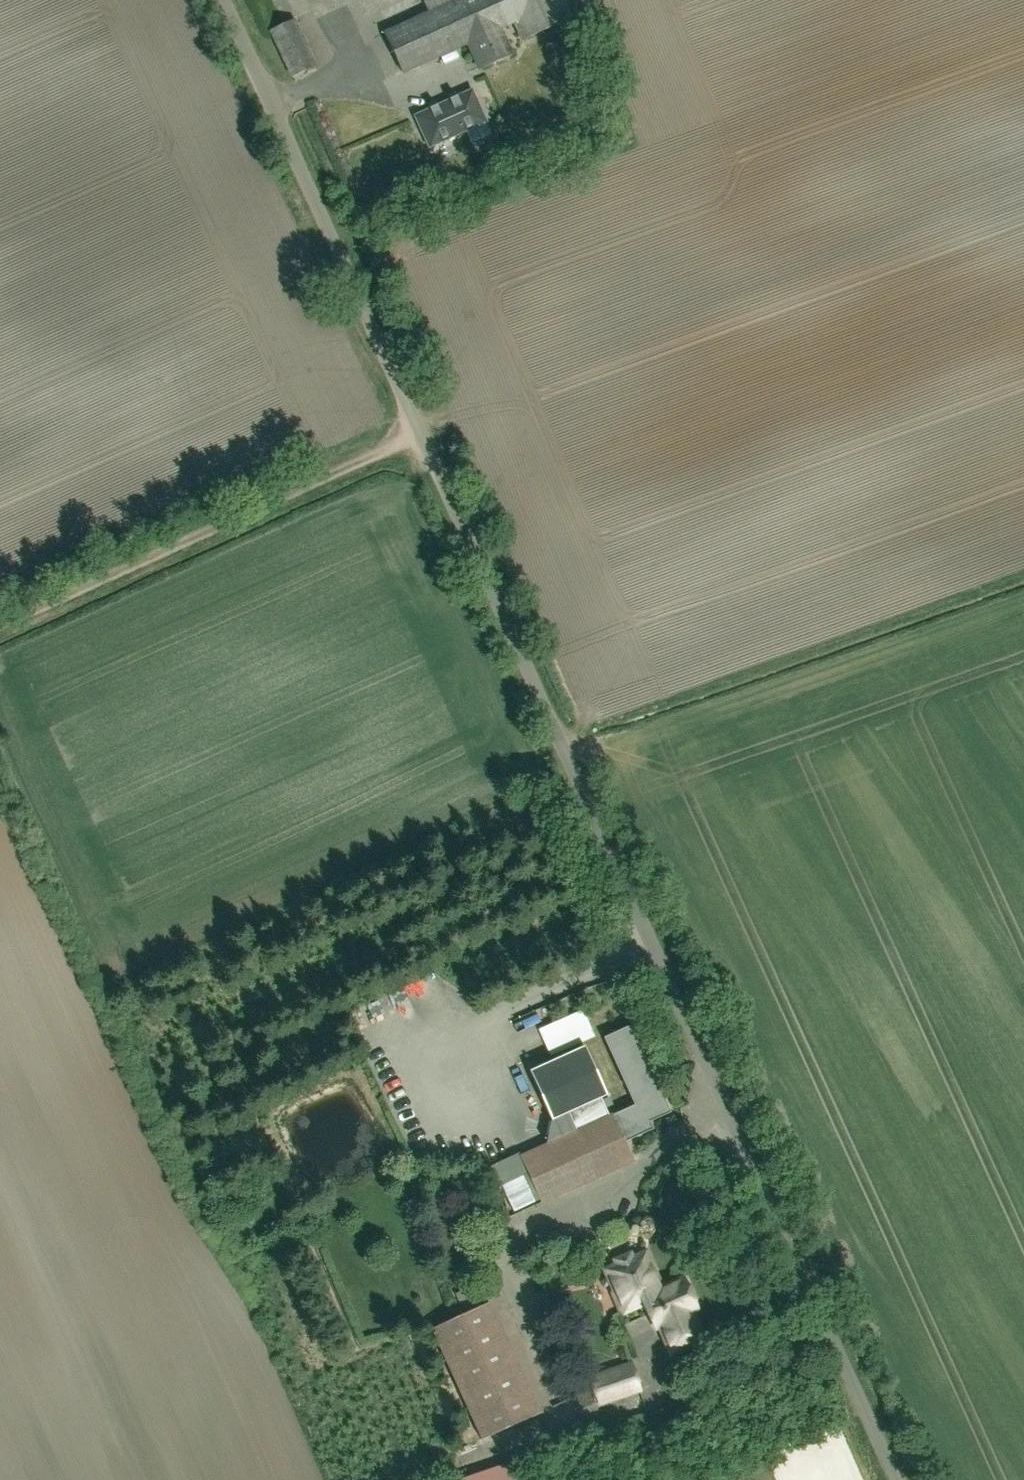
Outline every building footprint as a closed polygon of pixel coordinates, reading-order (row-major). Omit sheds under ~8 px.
[(568,0),(422,0),(426,9),(384,28),(405,74),(468,45),(480,71),(512,56),(500,30),(515,23),(523,40),(575,16),(568,0)] [(296,19),(270,31),(291,79),(318,67),(296,19)] [(488,122),(471,87),(414,114),(430,149),(488,122)] [(637,1100),(615,1109),(629,1140),(678,1118),(638,1021),(606,1032),(637,1100)] [(607,1083),(584,1039),(533,1065),(555,1107),(607,1083)] [(615,1109),(494,1156),(521,1207),(638,1158),(629,1140),(615,1109)] [(645,1237),(604,1255),(653,1369),(702,1347),(688,1314),(703,1307),(687,1269),(663,1280),(645,1237)] [(494,1297),(437,1319),(485,1434),(542,1407),(494,1297)] [(583,1374),(595,1406),(638,1391),(626,1358),(583,1374)] [(447,1479),(525,1479),(518,1457),(447,1479)]
